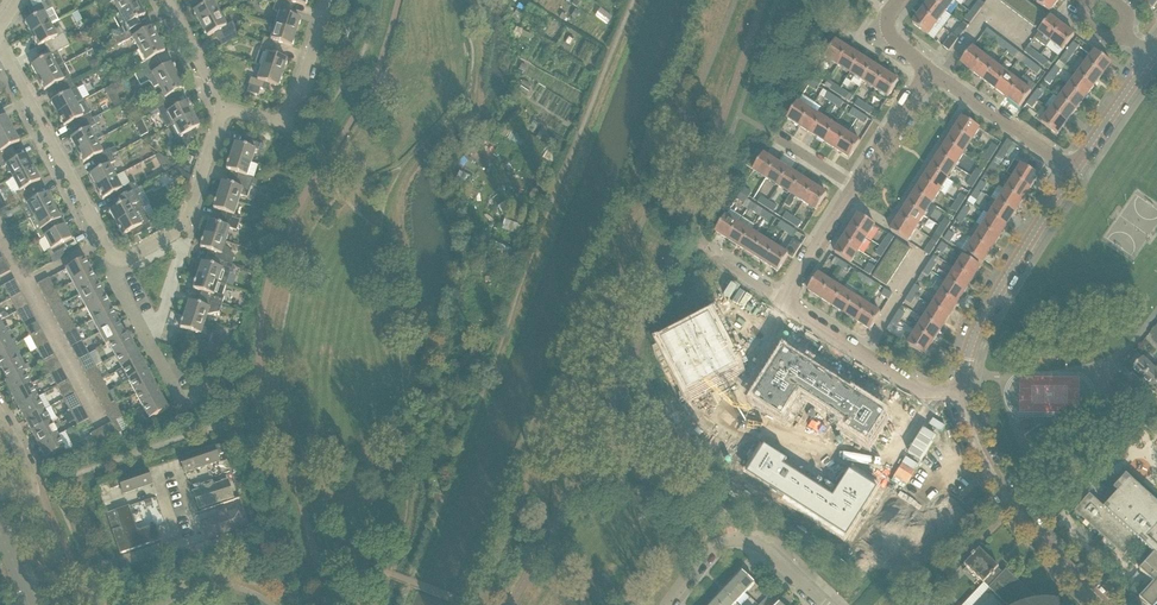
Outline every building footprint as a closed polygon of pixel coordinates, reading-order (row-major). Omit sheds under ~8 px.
[(25,23),(31,35),(50,25),(51,25),(50,25),(56,22),(58,21),(59,20),(52,9),(53,8),(50,3),(48,0),(33,8),(37,16),(32,18),(25,23)] [(119,14),(138,3),(137,0),(104,0),(106,5),(113,2),(119,14)] [(200,24),(219,14),(212,2),(215,0),(203,0),(206,5),(193,12),(200,24)] [(275,3),(289,8),(291,1),(304,6),(306,0),(276,0),(275,3)] [(922,12),(937,23),(943,28),(952,16),(946,12),(931,0),(922,12)] [(946,12),(955,0),(931,0),(946,12)] [(1012,10),(1019,0),(1010,0),(1006,6),(1012,10)] [(1018,14),(1028,1),(1027,0),(1019,0),(1012,10),(1018,14)] [(1037,2),(1049,12),(1059,0),(1039,0),(1037,2)] [(1152,10),(1156,3),(1156,0),(1139,0),(1152,10)] [(1018,14),(1024,19),(1034,5),(1028,1),(1018,14)] [(120,29),(111,33),(114,39),(136,28),(132,22),(137,20),(145,15),(138,3),(119,14),(114,17),(120,29)] [(279,13),(275,26),(296,33),(300,19),(287,15),(289,8),(275,3),(272,11),(279,13)] [(975,4),(970,11),(975,15),(981,8),(975,4)] [(1024,19),(1029,23),(1040,10),(1034,5),(1024,19)] [(1040,10),(1029,23),(1035,28),(1045,14),(1040,10)] [(975,15),(970,11),(964,19),(970,23),(975,15)] [(922,12),(913,23),(928,35),(929,34),(935,39),(943,28),(937,23),(922,12)] [(219,14),(200,24),(207,37),(214,33),(219,30),(222,36),(226,43),(237,37),(234,30),(235,30),(232,23),(226,26),(222,20),(224,20),(225,18),(222,14),(221,13),(219,14)] [(1040,31),(1034,38),(1046,47),(1051,41),(1062,26),(1050,17),(1043,26),(1040,31)] [(50,40),(53,46),(66,39),(60,27),(54,31),(51,25),(31,35),(34,41),(35,44),(36,43),(38,47),(50,40)] [(263,37),(261,44),(275,49),(278,42),(291,47),(296,33),(275,26),(270,39),(263,37)] [(1062,26),(1051,41),(1063,51),(1074,35),(1062,26)] [(132,38),(139,50),(158,39),(151,27),(139,34),(136,28),(114,39),(118,46),(132,38)] [(952,34),(951,34),(958,39),(964,31),(958,27),(953,35),(952,34)] [(987,28),(983,33),(993,41),(997,36),(987,28)] [(87,29),(81,33),(83,36),(87,37),(91,35),(87,29)] [(958,39),(951,34),(943,46),(949,51),(958,39)] [(66,39),(53,46),(57,52),(70,45),(66,39)] [(139,65),(142,71),(155,64),(152,58),(165,52),(158,39),(139,50),(145,62),(139,65)] [(1001,39),(997,44),(1006,51),(1010,46),(1001,39)] [(825,57),(838,65),(848,49),(835,41),(825,57)] [(1073,42),(1068,49),(1073,53),(1079,46),(1073,42)] [(260,66),(261,67),(282,74),(287,60),(273,56),(275,49),(261,44),(255,64),(260,66)] [(1010,46),(1006,51),(1014,57),(1018,52),(1010,46)] [(102,47),(94,51),(98,58),(104,55),(105,52),(102,47)] [(960,63),(973,72),(984,56),(972,47),(960,63)] [(838,65),(850,73),(861,57),(848,49),(838,65)] [(1073,53),(1068,49),(1062,57),(1067,61),(1073,53)] [(1033,50),(1028,56),(1036,61),(1040,55),(1033,50)] [(1095,51),(1086,63),(1102,75),(1111,63),(1095,51)] [(31,66),(38,78),(57,68),(63,64),(57,53),(51,56),(50,56),(31,66)] [(1040,55),(1036,61),(1043,67),(1048,61),(1040,55)] [(973,72),(984,81),(996,65),(984,56),(973,72)] [(855,76),(863,81),(873,65),(861,57),(850,73),(847,78),(852,81),(855,76)] [(1022,64),(1030,69),(1034,64),(1026,58),(1022,64)] [(1086,63),(1077,75),(1093,87),(1102,75),(1086,63)] [(57,84),(60,90),(73,83),(63,64),(57,68),(38,78),(41,84),(40,85),(41,87),(42,87),(44,91),(57,84)] [(142,71),(134,76),(139,84),(142,85),(148,82),(150,83),(153,89),(158,86),(177,76),(171,64),(163,68),(158,70),(155,64),(142,71)] [(1034,64),(1030,69),(1037,75),(1041,70),(1034,64)] [(525,75),(540,82),(545,73),(529,65),(525,75)] [(863,81),(875,89),(886,73),(873,65),(863,81)] [(984,81),(996,89),(1008,74),(996,65),(984,81)] [(1055,65),(1050,73),(1055,77),(1061,69),(1055,65)] [(249,85),(247,92),(256,95),(258,88),(260,89),(262,90),(264,83),(270,84),(278,87),(282,74),(261,67),(260,66),(258,67),(257,72),(258,73),(259,74),(257,80),(250,78),(248,85),(249,85)] [(886,73),(875,89),(888,97),(898,81),(886,73)] [(1055,77),(1050,73),(1044,80),(1050,84),(1055,77)] [(815,74),(812,80),(820,85),(823,79),(815,74)] [(996,89),(1008,98),(1019,83),(1008,74),(996,89)] [(1077,75),(1068,87),(1084,99),(1093,87),(1077,75)] [(154,104),(158,110),(170,103),(167,97),(184,88),(177,76),(158,86),(162,92),(153,101),(154,104)] [(1019,83),(1008,98),(1020,107),(1027,98),(1031,92),(1036,85),(1025,76),(1019,83)] [(820,85),(812,80),(808,85),(816,90),(820,85)] [(58,98),(51,102),(57,115),(82,101),(76,89),(73,83),(60,90),(63,96),(58,98)] [(829,89),(837,94),(841,88),(833,83),(829,89)] [(111,86),(105,90),(109,98),(116,94),(111,86)] [(1068,87),(1059,99),(1076,111),(1084,99),(1068,87)] [(841,88),(837,94),(845,99),(849,93),(841,88)] [(1038,89),(1032,97),(1037,101),(1043,93),(1038,89)] [(824,98),(832,103),(836,97),(828,92),(824,98)] [(836,97),(832,103),(840,108),(843,102),(836,97)] [(1037,101),(1032,97),(1027,104),(1032,108),(1037,101)] [(854,105),(862,110),(866,104),(858,99),(854,105)] [(1059,99),(1051,111),(1067,123),(1076,111),(1059,99)] [(82,101),(57,115),(64,127),(71,123),(76,120),(79,126),(92,119),(89,113),(88,111),(89,109),(85,103),(83,102),(82,101)] [(167,128),(173,125),(193,114),(186,102),(174,109),(170,103),(158,110),(159,113),(167,128)] [(787,119),(800,127),(810,110),(798,102),(787,119)] [(154,104),(147,108),(151,114),(151,113),(158,110),(154,104)] [(866,104),(862,110),(870,115),(874,109),(866,104)] [(849,113),(857,119),(860,113),(852,108),(849,113)] [(800,127),(812,135),(823,118),(810,110),(800,127)] [(1067,123),(1051,111),(1041,123),(1058,135),(1067,123)] [(860,113),(857,119),(864,124),(868,118),(860,113)] [(167,128),(171,135),(174,140),(171,150),(185,154),(193,130),(199,127),(193,114),(173,125),(167,128)] [(13,128),(10,122),(9,122),(5,116),(0,119),(0,135),(13,128)] [(963,117),(955,131),(972,141),(980,128),(963,117)] [(823,118),(812,135),(825,142),(835,126),(827,121),(823,118)] [(82,132),(70,138),(77,151),(96,140),(103,137),(96,124),(96,125),(92,119),(79,126),(82,132)] [(141,121),(134,124),(137,129),(144,125),(141,121)] [(825,142),(837,150),(847,133),(835,126),(825,142)] [(11,154),(8,148),(19,142),(16,135),(17,135),(13,128),(0,135),(0,160),(11,154)] [(955,131),(947,143),(964,154),(972,141),(955,131)] [(847,133),(837,150),(850,158),(860,142),(847,133)] [(1001,150),(997,156),(1002,159),(1006,153),(1013,143),(1007,139),(1001,150)] [(96,156),(99,162),(112,155),(109,149),(102,152),(96,140),(77,151),(83,163),(96,156)] [(234,143),(230,156),(251,163),(255,150),(262,153),(264,146),(250,141),(248,147),(234,143)] [(947,143),(939,155),(956,166),(964,154),(947,143)] [(992,143),(987,151),(993,155),(998,147),(992,143)] [(746,166),(766,179),(776,162),(757,150),(746,166)] [(993,155),(987,151),(982,159),(988,162),(993,155)] [(12,178),(34,167),(31,160),(30,161),(26,154),(15,161),(11,154),(0,160),(0,164),(2,168),(6,166),(12,178)] [(97,171),(89,175),(96,187),(115,177),(109,164),(115,161),(112,155),(99,162),(102,168),(97,171)] [(939,155),(931,168),(948,179),(956,166),(939,155)] [(239,174),(237,180),(251,185),(253,179),(257,165),(251,163),(230,156),(226,170),(239,174)] [(997,156),(992,164),(997,167),(1002,159),(997,156)] [(1014,160),(1006,173),(1013,178),(1030,188),(1039,175),(1022,165),(1014,160)] [(1037,160),(1031,169),(1039,174),(1044,165),(1037,160)] [(766,179),(779,187),(789,170),(776,162),(766,179)] [(184,163),(182,170),(189,172),(191,166),(184,163)] [(173,164),(163,170),(165,174),(167,173),(172,170),(177,167),(173,164)] [(997,167),(992,164),(987,172),(992,175),(997,167)] [(16,193),(19,200),(32,193),(29,187),(40,181),(36,174),(38,173),(34,167),(12,178),(19,191),(16,193)] [(172,170),(167,173),(169,177),(174,174),(182,187),(189,184),(191,177),(177,167),(172,170)] [(931,168),(923,180),(940,191),(948,179),(931,168)] [(977,168),(971,176),(977,180),(982,172),(977,168)] [(779,187),(791,194),(801,178),(789,170),(779,187)] [(977,180),(971,176),(967,184),(972,187),(977,180)] [(115,177),(96,187),(103,199),(110,195),(115,193),(118,198),(138,188),(135,182),(122,189),(115,177)] [(791,194),(785,204),(790,208),(794,201),(794,200),(796,197),(803,202),(814,186),(801,178),(791,194)] [(1013,178),(1006,190),(1023,201),(1030,188),(1013,178)] [(948,179),(940,191),(946,195),(954,183),(948,179)] [(221,182),(217,195),(238,202),(240,195),(247,198),(251,185),(237,180),(235,187),(221,182)] [(923,180),(915,193),(932,204),(940,191),(923,180)] [(981,181),(976,189),(982,192),(987,184),(981,181)] [(814,186),(803,202),(816,210),(827,194),(814,186)] [(960,193),(966,197),(970,192),(961,186),(958,192),(960,193)] [(992,198),(998,202),(1006,190),(999,186),(992,198)] [(116,207),(109,211),(116,223),(135,213),(142,209),(144,208),(138,195),(141,194),(138,188),(118,198),(122,204),(116,207)] [(744,188),(740,193),(748,198),(752,193),(744,188)] [(982,192),(976,189),(971,196),(977,200),(982,192)] [(1006,190),(998,202),(1015,213),(1023,201),(1006,190)] [(19,200),(11,204),(14,210),(22,205),(23,207),(27,205),(33,217),(50,208),(55,206),(51,199),(50,200),(50,199),(47,193),(36,199),(32,193),(19,200)] [(748,198),(740,193),(737,199),(745,204),(748,198)] [(915,193),(907,205),(924,216),(932,204),(915,193)] [(960,193),(956,201),(961,205),(966,197),(960,193)] [(226,213),(224,219),(238,224),(240,218),(233,215),(238,202),(217,195),(213,209),(226,213)] [(758,202),(766,207),(769,202),(761,197),(758,202)] [(961,205),(956,201),(951,208),(957,212),(961,205)] [(769,202),(766,207),(774,212),(777,207),(769,202)] [(998,202),(990,215),(1007,226),(1015,213),(998,202)] [(932,204),(924,216),(929,219),(937,207),(932,204)] [(752,211),(760,216),(764,210),(756,205),(752,211)] [(907,205),(899,218),(916,229),(920,231),(923,227),(919,224),(924,216),(907,205)] [(50,208),(33,217),(36,223),(34,227),(40,238),(44,237),(53,232),(50,227),(49,225),(50,225),(53,223),(61,219),(57,213),(58,212),(55,206),(50,208)] [(965,206),(960,213),(966,217),(971,209),(965,206)] [(135,213),(116,223),(122,236),(130,231),(135,229),(138,235),(151,228),(152,227),(142,209),(135,213)] [(764,210),(760,216),(768,221),(772,215),(764,210)] [(982,227),(990,215),(984,211),(977,223),(982,227)] [(783,218),(790,223),(794,217),(786,212),(783,218)] [(960,213),(955,222),(961,225),(966,217),(960,213)] [(716,231),(728,239),(739,223),(726,215),(716,231)] [(859,215),(851,227),(867,238),(875,225),(859,215)] [(990,215),(982,227),(999,238),(1007,226),(990,215)] [(794,217),(790,223),(798,228),(802,222),(794,217)] [(916,229),(899,218),(891,231),(908,242),(916,229)] [(945,218),(940,226),(946,230),(951,221),(945,218)] [(208,221),(204,235),(225,241),(229,229),(236,231),(238,224),(224,219),(222,226),(208,221)] [(777,227),(785,232),(789,226),(781,221),(777,227)] [(161,222),(154,226),(157,230),(164,226),(161,222)] [(728,239),(740,247),(751,231),(739,223),(728,239)] [(982,227),(977,223),(968,236),(974,240),(982,227)] [(53,232),(44,237),(50,248),(50,249),(47,251),(50,257),(50,258),(63,251),(60,245),(71,239),(68,232),(68,231),(65,225),(56,230),(53,232)] [(789,226),(785,232),(793,237),(796,231),(789,226)] [(946,230),(940,226),(935,233),(941,237),(946,230)] [(851,227),(843,240),(859,250),(867,238),(851,227)] [(982,227),(974,240),(991,251),(999,238),(982,227)] [(740,247),(753,255),(763,239),(751,231),(740,247)] [(949,231),(944,239),(950,243),(955,235),(949,231)] [(932,239),(938,242),(941,237),(935,233),(932,239)] [(888,234),(880,246),(885,249),(893,237),(888,234)] [(204,235),(200,248),(208,251),(213,252),(211,259),(215,260),(225,263),(229,264),(231,265),(234,256),(227,249),(223,247),(225,241),(204,235)] [(974,240),(968,236),(960,249),(966,253),(974,240)] [(753,255),(765,263),(776,246),(763,239),(753,255)] [(776,246),(765,263),(778,271),(788,255),(793,258),(801,245),(793,239),(785,252),(776,246)] [(938,242),(932,239),(929,244),(934,247),(938,242)] [(859,250),(843,240),(835,253),(851,263),(859,250)] [(896,240),(892,246),(906,255),(910,249),(896,240)] [(991,251),(974,240),(966,253),(983,264),(991,251)] [(942,243),(937,251),(942,254),(947,246),(942,243)] [(929,244),(923,252),(929,256),(934,247),(929,244)] [(885,249),(880,246),(875,255),(880,258),(885,249)] [(892,246),(889,252),(903,261),(906,255),(892,246)] [(251,250),(247,260),(255,262),(258,252),(251,250)] [(889,252),(885,259),(899,267),(903,261),(889,252)] [(964,256),(956,269),(972,280),(981,267),(964,256)] [(0,260),(0,277),(10,271),(3,258),(0,260)] [(832,263),(840,268),(843,263),(835,258),(832,263)] [(65,269),(72,282),(91,272),(84,259),(65,269)] [(885,259),(881,265),(895,274),(899,267),(885,259)] [(229,264),(225,263),(215,260),(213,266),(201,262),(197,276),(226,285),(230,273),(232,274),(234,266),(231,265),(229,264)] [(931,260),(926,267),(932,272),(937,264),(931,260)] [(843,263),(840,268),(847,273),(851,268),(843,263)] [(869,263),(864,271),(870,275),(875,267),(869,263)] [(881,265),(877,271),(891,280),(895,274),(881,265)] [(926,267),(923,272),(929,276),(932,272),(926,267)] [(956,269),(948,281),(965,292),(972,280),(956,269)] [(891,280),(877,271),(873,277),(887,286),(891,280)] [(72,282),(78,295),(97,285),(91,272),(72,282)] [(856,279),(864,284),(868,278),(860,273),(856,279)] [(808,290),(821,298),(831,282),(818,274),(808,290)] [(222,305),(224,297),(222,296),(226,285),(197,276),(193,289),(206,293),(204,300),(222,305)] [(37,284),(44,297),(55,291),(48,278),(37,284)] [(868,278),(864,284),(872,289),(875,283),(868,278)] [(3,286),(10,299),(21,293),(14,280),(3,286)] [(948,281),(940,294),(957,305),(965,292),(948,281)] [(821,298),(833,306),(843,290),(831,282),(821,298)] [(78,295),(85,307),(104,297),(97,285),(78,295)] [(916,285),(911,293),(916,296),(921,288),(916,285)] [(881,294),(889,299),(892,294),(885,289),(881,294)] [(833,306),(845,314),(856,298),(843,290),(833,306)] [(44,297),(51,310),(62,304),(55,291),(44,297)] [(10,299),(16,311),(28,305),(21,293),(10,299)] [(916,296),(911,293),(906,301),(911,304),(916,296)] [(940,294),(932,306),(949,317),(957,305),(940,294)] [(85,307),(92,320),(111,310),(104,297),(85,307)] [(845,314),(857,321),(867,305),(856,298),(845,314)] [(188,301),(184,315),(205,321),(207,315),(219,313),(222,305),(204,300),(202,306),(188,301)] [(51,310),(57,322),(68,316),(62,304),(51,310)] [(16,311),(23,324),(35,318),(28,305),(16,311)] [(867,305),(857,321),(870,330),(880,313),(867,305)] [(932,306),(924,319),(941,330),(949,317),(932,306)] [(92,320),(99,332),(118,322),(111,310),(92,320)] [(900,310),(895,318),(900,321),(905,314),(900,310)] [(184,315),(180,328),(188,331),(193,332),(191,339),(198,341),(208,344),(210,337),(212,331),(203,328),(203,326),(205,321),(184,315)] [(57,322),(64,335),(75,329),(68,316),(57,322)] [(663,347),(672,365),(680,380),(689,397),(690,397),(705,389),(710,386),(723,380),(725,384),(735,379),(741,376),(731,357),(726,349),(730,347),(727,342),(724,344),(709,317),(700,322),(694,325),(697,329),(663,347)] [(23,324),(30,337),(41,330),(35,318),(23,324)] [(900,321),(895,318),(890,326),(895,329),(900,321)] [(924,319),(916,331),(933,342),(941,330),(924,319)] [(6,333),(10,331),(8,326),(4,328),(0,322),(0,336),(6,333)] [(99,332),(105,345),(127,333),(124,335),(118,322),(99,332)] [(64,335),(71,347),(82,341),(75,329),(64,335)] [(30,337),(36,349),(48,343),(41,330),(30,337)] [(933,342),(916,331),(908,344),(925,355),(933,342)] [(0,336),(0,353),(13,346),(17,343),(14,339),(10,341),(6,333),(0,336)] [(108,344),(115,356),(134,346),(127,333),(105,345),(106,346),(108,344)] [(71,347),(77,360),(89,354),(82,341),(71,347)] [(36,349),(43,362),(55,356),(48,343),(36,349)] [(0,353),(0,367),(1,368),(19,358),(17,354),(19,352),(17,348),(14,348),(13,346),(0,353)] [(115,356),(122,369),(141,359),(134,346),(115,356)] [(1130,372),(1141,382),(1154,368),(1144,359),(1137,353),(1128,362),(1134,367),(1130,372)] [(77,360),(84,373),(95,366),(89,354),(77,360)] [(216,354),(214,360),(224,364),(226,357),(216,354)] [(767,384),(755,402),(756,402),(783,420),(800,394),(849,425),(846,430),(868,445),(869,444),(885,418),(886,417),(864,403),(855,397),(805,365),(786,354),(775,371),(772,376),(769,373),(766,378),(769,380),(767,384)] [(43,362),(50,375),(62,368),(55,356),(43,362)] [(19,358),(1,368),(7,381),(24,372),(30,369),(28,364),(24,366),(19,358)] [(122,369),(128,381),(147,371),(141,359),(122,369)] [(84,373),(91,385),(102,379),(95,366),(84,373)] [(50,375),(57,387),(68,381),(62,368),(50,375)] [(1152,391),(1156,386),(1156,371),(1154,368),(1141,382),(1152,391)] [(128,381),(135,394),(154,384),(147,371),(128,381)] [(5,382),(11,395),(30,385),(24,372),(7,381),(5,382)] [(91,385),(97,398),(109,392),(102,379),(91,385)] [(57,387),(63,400),(75,394),(68,381),(57,387)] [(135,394),(142,406),(161,396),(154,384),(135,394)] [(11,395),(18,408),(37,398),(30,385),(11,395)] [(97,398),(104,410),(116,404),(109,392),(97,398)] [(63,400),(70,412),(82,406),(75,394),(63,400)] [(161,396),(142,406),(145,412),(144,412),(143,415),(145,420),(148,420),(168,409),(161,396)] [(18,408),(25,420),(44,410),(37,398),(18,408)] [(111,423),(110,423),(111,423),(116,421),(123,417),(116,404),(104,410),(111,423)] [(82,406),(70,412),(77,425),(88,419),(82,406)] [(44,410),(25,420),(32,433),(50,423),(57,419),(50,407),(44,410)] [(110,423),(103,427),(109,439),(122,432),(116,421),(111,423),(110,423)] [(32,433),(38,445),(57,435),(50,423),(32,433)] [(109,439),(103,427),(91,434),(97,445),(109,439)] [(57,435),(38,445),(45,458),(64,448),(57,435)] [(231,459),(227,461),(230,471),(239,468),(230,441),(229,441),(223,443),(226,454),(229,453),(231,459)] [(213,447),(180,458),(185,473),(185,472),(218,461),(213,447)] [(748,475),(770,489),(778,495),(806,512),(825,525),(828,527),(847,539),(858,521),(861,517),(864,519),(867,514),(864,512),(867,508),(878,490),(850,473),(834,499),(784,467),(788,462),(765,447),(765,448),(748,475)] [(239,497),(248,495),(239,468),(230,471),(239,497)] [(146,469),(118,479),(123,493),(151,484),(146,469)] [(1127,476),(1114,490),(1118,493),(1105,508),(1090,494),(1075,511),(1124,556),(1138,540),(1155,555),(1141,571),(1155,583),(1140,599),(1147,604),(1156,604),(1156,503),(1127,476)] [(213,486),(211,482),(202,486),(203,489),(193,492),(199,508),(233,498),(227,479),(221,482),(221,483),(213,486)] [(258,522),(248,495),(239,497),(249,525),(257,522),(258,522)] [(128,506),(106,513),(120,554),(160,540),(155,525),(141,529),(141,531),(136,529),(128,506)] [(202,523),(207,539),(245,526),(239,510),(226,515),(220,517),(202,523)] [(1034,602),(1037,598),(1006,569),(1002,574),(997,569),(999,567),(980,549),(965,565),(984,583),(989,587),(989,588),(1007,604),(1034,604),(1034,602)] [(744,572),(734,582),(746,593),(755,583),(744,572)] [(734,582),(725,592),(736,603),(746,593),(734,582)] [(715,602),(719,604),(734,604),(736,603),(725,592),(715,602)] [(761,604),(762,604),(769,604),(773,600),(769,596),(761,604)]
